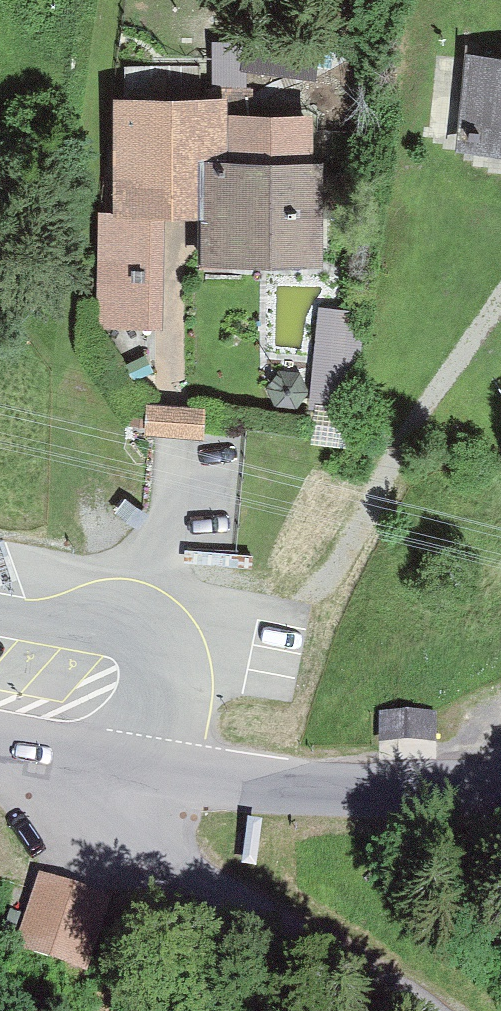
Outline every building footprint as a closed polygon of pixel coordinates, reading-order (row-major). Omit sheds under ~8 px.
[(467,55),(457,152),(500,157),(500,59),(467,55)] [(229,96),(108,95),(108,221),(162,221),(198,220),(198,163),(228,163),(228,113),(229,96)] [(314,113),(228,113),(228,163),(314,163),(314,113)] [(228,163),(198,163),(198,220),(198,268),(324,268),(324,163),(314,163),(228,163)] [(162,330),(162,221),(108,221),(98,221),(98,330),(162,330)] [(322,403),(350,406),(359,321),(330,318),(322,403)] [(278,373),(267,388),(275,406),(294,408),(305,392),(297,375),(278,373)] [(143,432),(202,438),(205,409),(146,402),(143,432)] [(382,741),(430,741),(430,716),(382,716),(382,741)] [(49,894),(33,944),(88,961),(103,912),(49,894)]
